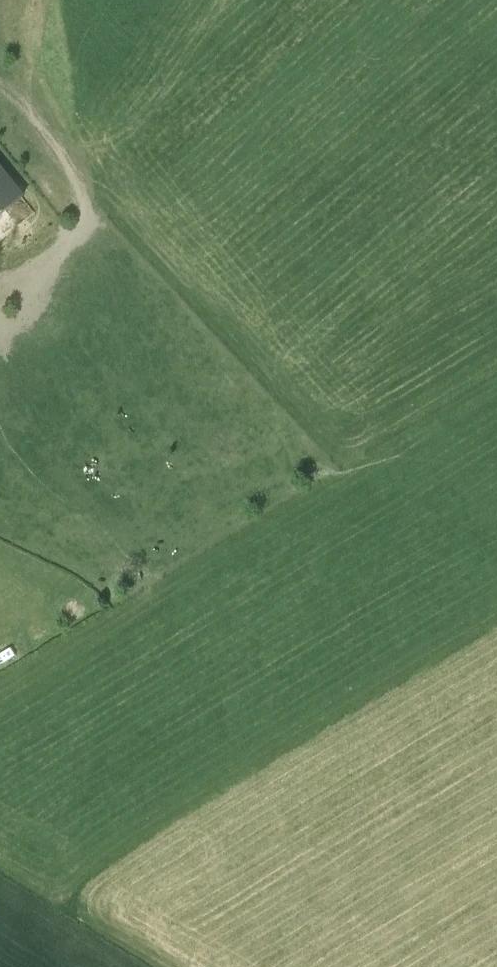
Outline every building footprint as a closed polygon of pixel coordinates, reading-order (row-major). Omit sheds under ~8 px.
[(8,209),(22,198),(0,171),(0,215),(8,209)]
